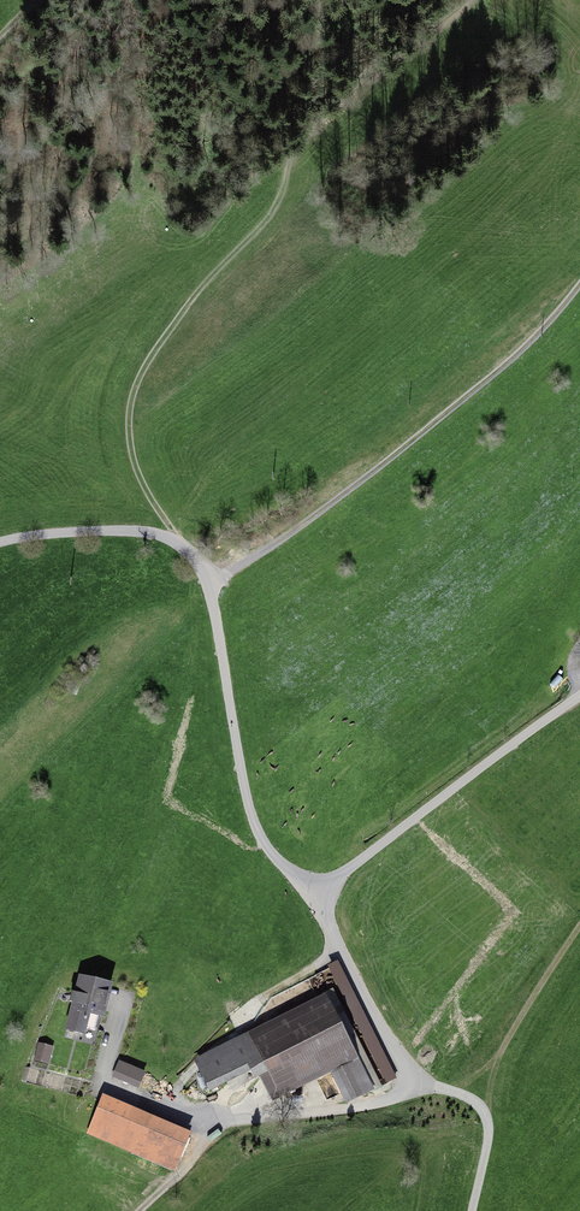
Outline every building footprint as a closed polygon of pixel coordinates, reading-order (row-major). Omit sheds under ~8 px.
[(339,959),(329,964),(343,996),(353,992),(339,959)] [(111,980),(79,973),(66,1028),(85,1033),(90,1011),(103,1014),(111,980)] [(281,1094),(329,1070),(343,1097),(373,1081),(328,991),(198,1056),(213,1087),(245,1071),(251,1083),(270,1073),(281,1094)] [(48,1063),(52,1045),(39,1042),(34,1059),(48,1063)] [(112,1076),(139,1087),(146,1070),(119,1059),(112,1076)] [(87,1132),(175,1169),(191,1130),(103,1093),(87,1132)]
